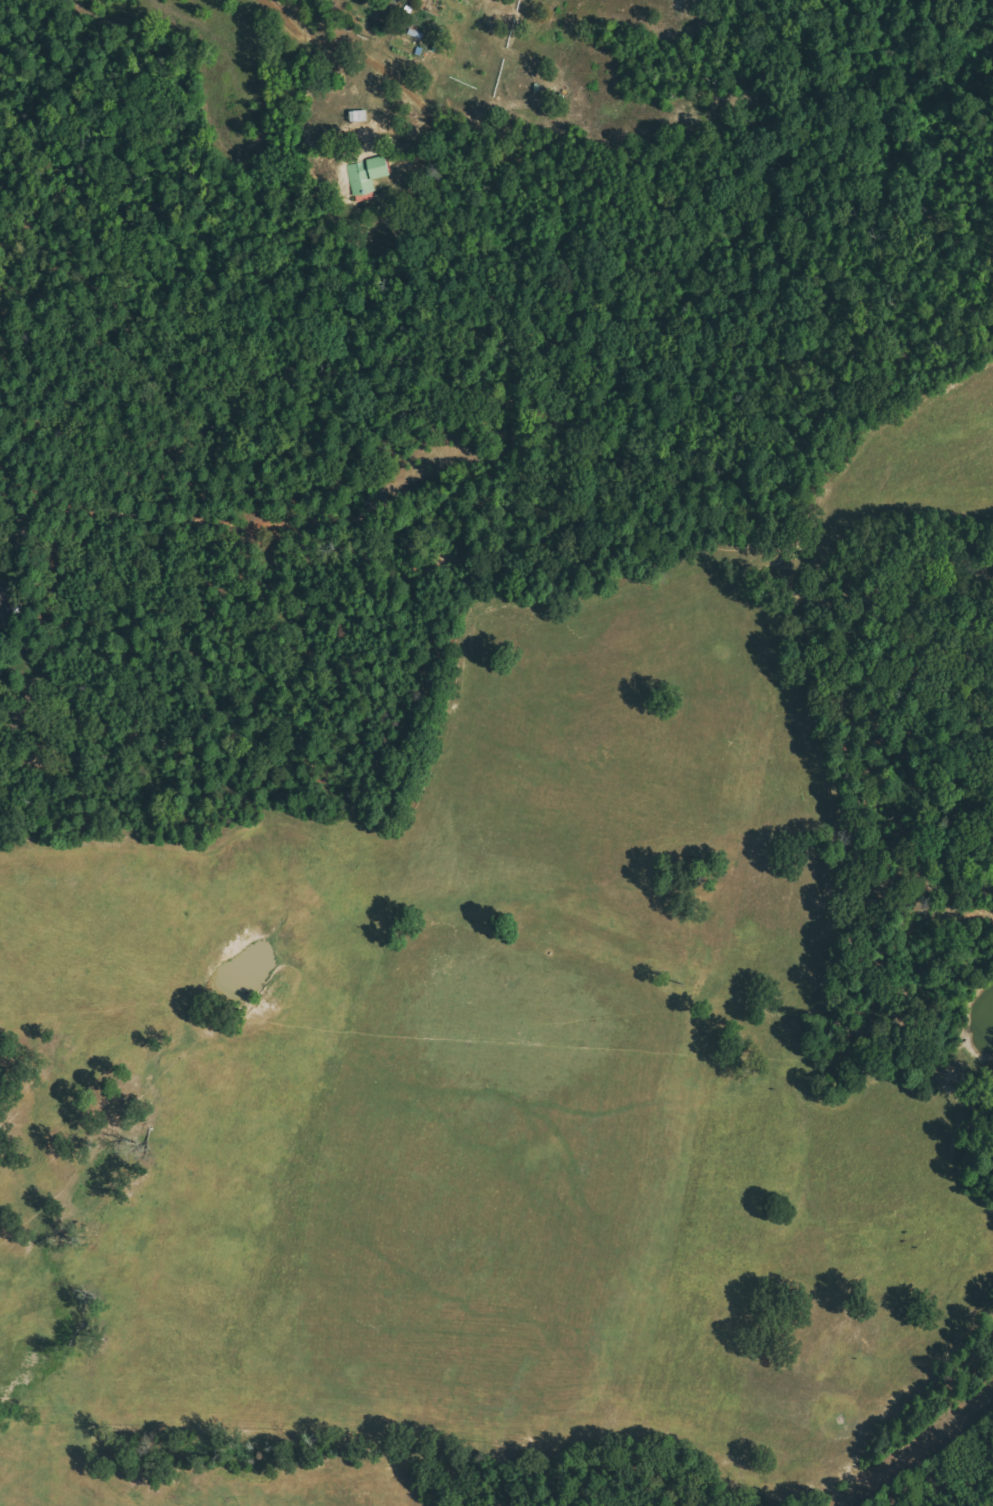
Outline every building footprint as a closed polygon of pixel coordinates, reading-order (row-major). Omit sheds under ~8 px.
[(356,198),(376,192),(373,181),(391,175),(385,155),(347,166),(356,198)]
